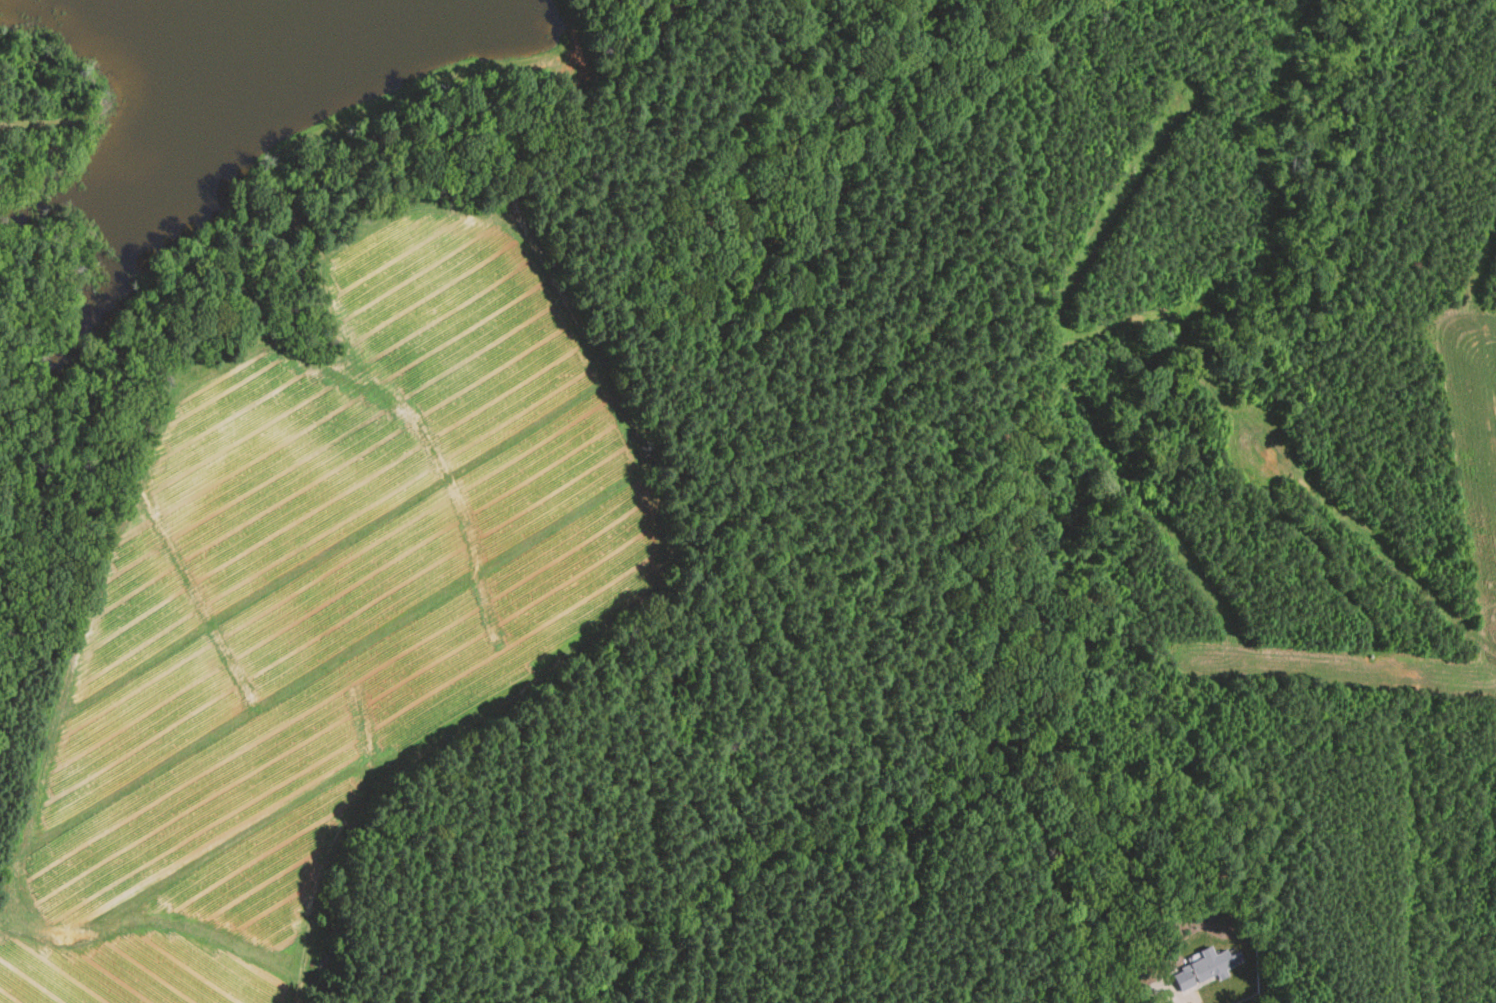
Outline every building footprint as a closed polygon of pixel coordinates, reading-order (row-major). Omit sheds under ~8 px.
[(1218,978),(1219,981),(1229,977),(1226,969),(1244,962),(1240,952),(1230,956),(1228,950),(1215,955),(1212,948),(1187,957),(1191,967),(1173,973),(1180,992),(1218,978)]
